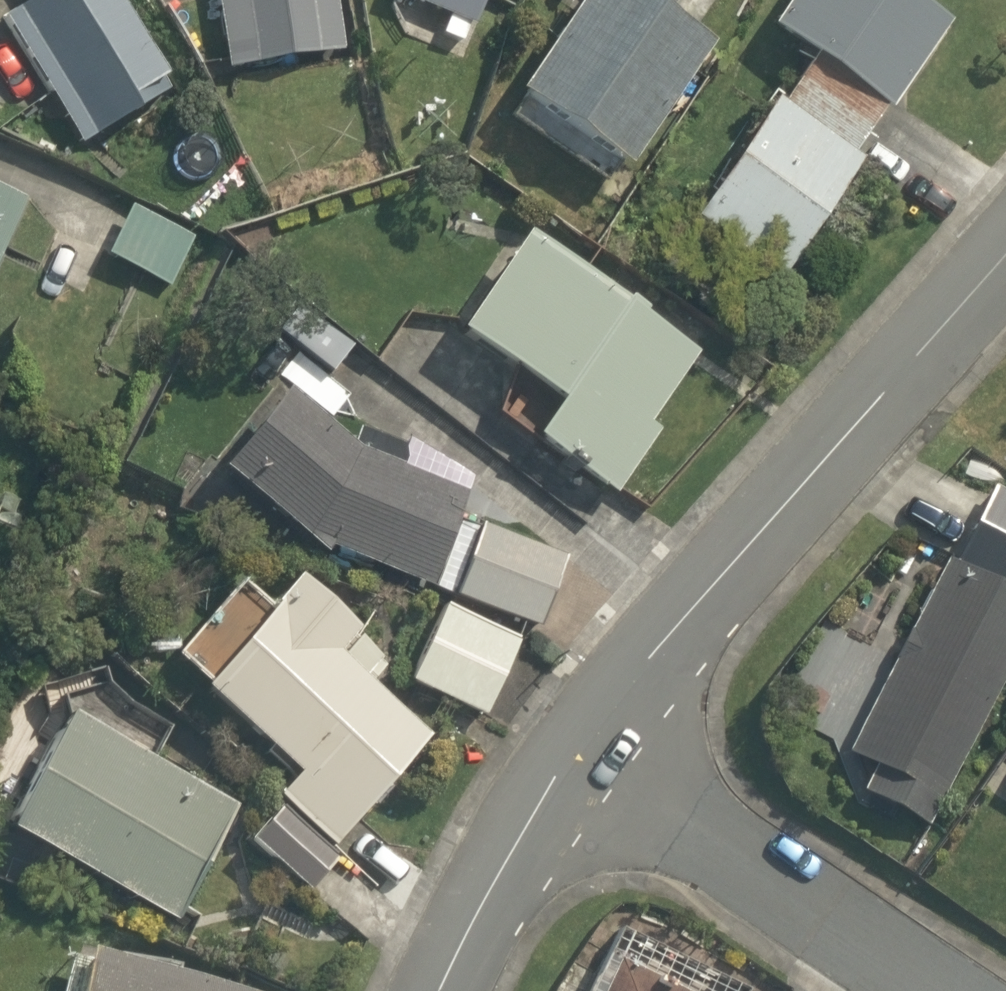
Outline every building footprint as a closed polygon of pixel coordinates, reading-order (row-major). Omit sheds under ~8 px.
[(20,6),(0,18),(0,35),(73,157),(168,100),(107,0),(17,0),(20,6)] [(229,65),(343,47),(334,0),(218,0),(229,65)] [(476,36),(489,0),(382,0),(476,36)] [(497,118),(615,196),(709,53),(670,27),(689,0),(576,0),(497,118)] [(912,0),(792,0),(764,42),(882,120),(946,23),(912,0)] [(859,160),(765,96),(677,225),(771,289),(859,160)] [(198,240),(120,202),(90,264),(167,302),(198,240)] [(26,217),(0,205),(0,272),(26,217)] [(510,238),(448,336),(551,400),(526,440),(615,496),(657,430),(648,424),(693,353),(510,238)] [(460,500),(263,402),(210,508),(408,605),(460,500)] [(905,442),(867,515),(943,555),(838,756),(931,805),(1005,662),(1005,495),(905,442)] [(531,646),(567,569),(479,527),(401,692),(476,728),(518,640),(531,646)] [(269,803),(329,856),(428,742),(273,606),(187,705),(282,788),(269,803)] [(55,728),(0,826),(0,847),(162,938),(226,825),(55,728)] [(991,801),(1005,811),(1005,778),(991,801)] [(57,957),(49,990),(200,990),(57,957)] [(610,970),(600,990),(657,990),(610,970)]
